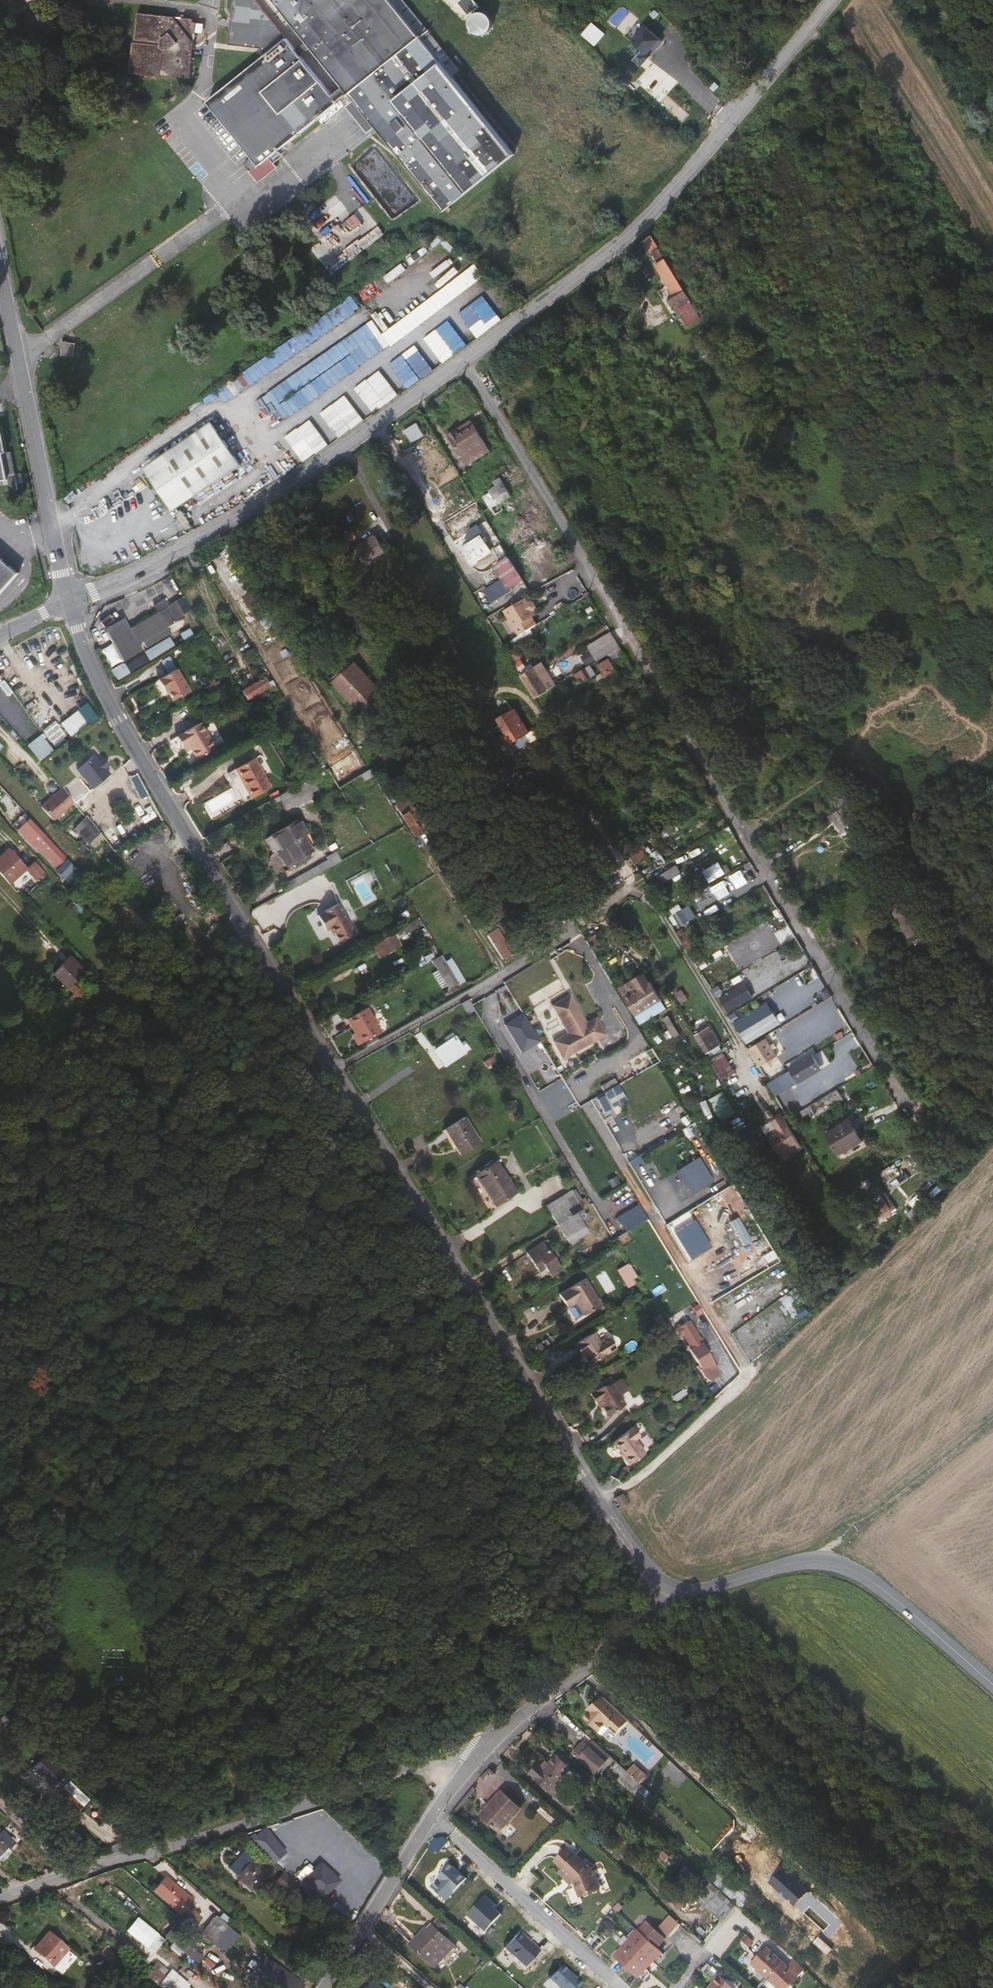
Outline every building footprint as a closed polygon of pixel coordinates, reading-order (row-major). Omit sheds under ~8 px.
[(228,55),(258,59),(265,66),(211,110),(255,165),(247,172),(254,180),(261,174),(263,176),(339,114),(349,106),(351,104),(357,111),(379,138),(448,223),(520,169),(457,90),(464,84),(402,7),(409,2),(407,0),(236,0),(228,55)] [(460,2),(470,15),(482,6),(477,0),(462,0),(460,2)] [(470,20),(470,28),(476,34),(486,34),(492,29),(494,21),(489,14),(482,11),(474,14),(470,20)] [(142,18),(134,76),(192,86),(201,27),(142,18)] [(646,47),(661,60),(672,46),(657,33),(646,47)] [(349,106),(339,114),(341,119),(352,111),(349,106)] [(379,138),(357,111),(349,118),(370,145),(379,138)] [(353,231),(362,224),(355,215),(347,222),(353,231)] [(666,259),(655,266),(672,296),(683,289),(666,259)] [(222,400),(362,313),(355,300),(214,387),(222,400)] [(698,336),(711,329),(693,300),(675,311),(681,322),(686,319),(698,336)] [(376,323),(265,390),(281,417),(392,350),(376,323)] [(730,359),(740,354),(729,337),(722,341),(720,342),(730,359)] [(398,351),(386,359),(409,390),(420,381),(398,351)] [(67,353),(65,366),(79,368),(81,354),(67,353)] [(373,414),(398,397),(380,371),(355,388),(373,414)] [(340,439),(364,420),(345,395),(320,414),(340,439)] [(11,471),(14,482),(21,480),(13,444),(9,445),(2,411),(0,411),(0,473),(11,471)] [(305,439),(317,455),(329,445),(309,419),(285,438),(293,448),(305,439)] [(454,428),(457,433),(470,425),(467,420),(454,428)] [(411,444),(424,436),(417,424),(404,431),(411,444)] [(483,446),(470,425),(457,433),(454,428),(445,433),(448,439),(460,460),(463,464),(485,450),(483,446)] [(169,472),(148,486),(169,515),(189,501),(194,506),(240,473),(211,433),(165,466),(169,472)] [(165,466),(144,481),(148,486),(169,472),(165,466)] [(512,498),(502,480),(495,484),(497,488),(490,493),(491,495),(484,500),(488,507),(481,512),(484,516),(484,517),(492,512),(495,518),(503,513),(499,506),(512,498)] [(189,501),(169,515),(173,521),(194,506),(189,501)] [(480,567),(494,559),(488,550),(484,544),(487,542),(481,533),(472,539),(470,545),(473,550),(465,555),(475,573),(481,569),(480,567)] [(393,537),(374,549),(386,567),(404,555),(393,537)] [(515,595),(527,587),(505,552),(497,557),(505,569),(500,572),(509,586),(487,599),(495,611),(514,599),(514,597),(516,596),(515,595)] [(19,577),(5,564),(0,560),(0,597),(19,577)] [(324,561),(316,565),(323,577),(331,571),(324,561)] [(259,595),(250,602),(261,620),(262,620),(270,633),(281,627),(273,613),(271,614),(259,595)] [(509,617),(524,641),(528,639),(539,632),(542,631),(537,623),(541,621),(538,617),(533,608),(530,604),(509,617)] [(188,623),(194,619),(190,612),(187,606),(180,610),(188,623)] [(135,638),(117,649),(130,671),(148,660),(145,653),(150,651),(153,657),(179,641),(176,635),(183,630),(181,627),(188,623),(180,610),(174,614),(169,607),(162,612),(166,619),(169,623),(137,642),(135,638)] [(533,608),(538,617),(540,616),(540,615),(541,612),(538,608),(536,607),(534,607),(533,608)] [(169,623),(166,619),(135,638),(137,642),(169,623)] [(128,627),(109,638),(117,649),(135,638),(128,627)] [(625,652),(614,635),(592,649),(602,666),(625,652)] [(629,659),(625,652),(602,666),(600,667),(608,679),(604,681),(613,695),(628,686),(617,667),(629,659)] [(521,662),(516,665),(520,671),(525,668),(521,662)] [(547,668),(526,681),(540,704),(547,700),(553,696),(558,693),(552,685),(561,679),(556,671),(551,674),(547,668)] [(599,682),(593,671),(584,677),(590,686),(599,682)] [(360,685),(381,721),(401,709),(379,672),(360,685)] [(191,703),(179,680),(160,691),(167,703),(169,702),(175,712),(191,703)] [(599,684),(608,698),(613,695),(604,681),(599,684)] [(248,699),(259,718),(282,703),(274,690),(271,692),(268,687),(248,699)] [(556,702),(553,696),(547,700),(550,705),(556,702)] [(62,725),(72,738),(89,726),(79,712),(62,725)] [(505,742),(513,756),(536,742),(517,713),(500,723),(509,739),(505,742)] [(561,715),(550,721),(556,730),(566,724),(561,715)] [(42,732),(53,747),(66,737),(55,722),(42,732)] [(570,730),(566,724),(556,730),(560,736),(570,730)] [(208,732),(182,747),(188,758),(194,754),(198,762),(203,769),(223,758),(208,732)] [(39,763),(53,752),(40,736),(26,746),(39,763)] [(198,762),(194,754),(188,758),(193,765),(198,762)] [(92,789),(109,775),(104,769),(98,762),(93,756),(76,770),(92,789)] [(98,762),(104,769),(107,767),(101,760),(98,762)] [(236,778),(254,806),(276,793),(258,765),(236,778)] [(597,775),(587,781),(593,791),(603,785),(597,775)] [(70,813),(77,807),(61,788),(41,806),(58,824),(63,830),(75,819),(70,813)] [(860,808),(864,806),(856,793),(849,797),(860,814),(862,812),(860,808)] [(606,795),(597,799),(607,814),(614,809),(606,795)] [(850,809),(835,818),(839,825),(844,822),(849,830),(859,824),(850,809)] [(410,814),(402,818),(412,840),(420,837),(410,814)] [(90,846),(102,835),(89,820),(77,830),(90,846)] [(64,873),(73,864),(36,825),(25,836),(42,853),(43,852),(64,873)] [(277,862),(281,860),(290,875),(296,872),(297,874),(311,866),(309,863),(317,858),(309,844),(313,842),(303,826),(268,847),(277,862)] [(736,835),(730,838),(738,853),(745,849),(736,835)] [(423,850),(428,847),(422,836),(416,840),(423,850)] [(636,864),(652,856),(646,843),(630,850),(636,864)] [(85,848),(80,852),(88,861),(93,856),(85,848)] [(30,867),(12,849),(0,861),(0,875),(11,886),(30,867)] [(31,866),(41,876),(49,869),(39,858),(31,866)] [(743,862),(750,873),(756,869),(750,858),(743,862)] [(287,892),(292,899),(348,866),(343,859),(287,892)] [(64,876),(72,884),(82,873),(73,865),(64,876)] [(662,887),(682,874),(676,866),(657,879),(662,887)] [(705,868),(671,887),(679,900),(712,881),(705,868)] [(885,891),(913,938),(928,928),(900,882),(885,891)] [(686,901),(671,910),(681,928),(697,919),(686,901)] [(355,943),(338,913),(318,926),(327,941),(332,938),(341,951),(355,943)] [(410,942),(427,931),(422,923),(404,934),(410,942)] [(930,935),(919,942),(923,948),(934,940),(930,935)] [(402,949),(395,939),(383,946),(390,956),(402,949)] [(498,942),(490,946),(505,970),(511,966),(505,957),(507,955),(498,942)] [(179,958),(167,946),(159,952),(162,955),(172,965),(179,958)] [(390,956),(383,946),(376,951),(382,961),(390,956)] [(454,996),(463,991),(447,963),(437,968),(454,996)] [(79,1011),(90,1000),(75,985),(76,984),(62,970),(55,977),(73,997),(69,1000),(79,1011)] [(720,994),(727,1011),(754,999),(746,982),(720,994)] [(637,1005),(625,1011),(636,1028),(665,1010),(649,985),(631,996),(637,1005)] [(507,993),(502,996),(511,1010),(516,1006),(507,993)] [(768,1000),(735,1021),(748,1041),(781,1021),(768,1000)] [(727,1037),(713,1015),(704,1020),(718,1043),(727,1037)] [(589,1062),(601,1055),(577,1016),(565,1023),(589,1062)] [(350,1029),(363,1053),(381,1044),(368,1019),(350,1029)] [(581,1068),(589,1062),(565,1023),(559,1027),(573,1049),(570,1051),(581,1068)] [(536,1039),(527,1024),(514,1033),(523,1048),(536,1039)] [(757,1064),(777,1055),(768,1035),(748,1044),(757,1064)] [(458,1040),(453,1043),(455,1046),(438,1055),(443,1065),(464,1054),(459,1044),(460,1044),(458,1040)] [(796,1082),(797,1083),(823,1067),(812,1047),(781,1065),(785,1073),(769,1082),(776,1093),(796,1082)] [(570,1075),(581,1068),(570,1051),(559,1058),(570,1075)] [(720,1078),(734,1071),(724,1051),(710,1057),(720,1078)] [(12,1067),(4,1059),(0,1064),(0,1073),(3,1076),(6,1073),(12,1067)] [(15,1070),(12,1067),(6,1073),(10,1076),(15,1070)] [(707,1115),(731,1107),(725,1090),(701,1099),(707,1115)] [(856,1102),(850,1091),(807,1118),(814,1128),(856,1102)] [(617,1123),(624,1119),(612,1100),(605,1104),(617,1123)] [(871,1145),(858,1122),(835,1135),(849,1158),(871,1145)] [(445,1136),(459,1161),(479,1151),(463,1125),(445,1136)] [(775,1134),(778,1140),(770,1144),(779,1160),(800,1146),(788,1127),(775,1134)] [(474,1183),(493,1213),(513,1200),(495,1170),(474,1183)] [(547,1214),(558,1233),(588,1215),(585,1208),(579,1211),(571,1199),(547,1214)] [(882,1206),(889,1219),(898,1213),(891,1201),(882,1206)] [(862,1225),(867,1233),(871,1231),(865,1222),(862,1225)] [(529,1265),(542,1286),(550,1282),(552,1286),(563,1279),(549,1254),(529,1265)] [(633,1290),(643,1283),(636,1271),(626,1278),(633,1290)] [(553,1307),(561,1320),(569,1314),(577,1328),(591,1320),(575,1293),(553,1307)] [(695,1353),(700,1350),(690,1333),(681,1338),(685,1345),(689,1343),(695,1353)] [(602,1351),(596,1340),(580,1350),(578,1351),(584,1360),(585,1359),(592,1371),(619,1355),(613,1345),(602,1351)] [(693,1354),(697,1360),(704,1355),(700,1350),(695,1353),(693,1354)] [(705,1374),(701,1377),(708,1389),(712,1387),(716,1391),(723,1387),(704,1355),(697,1360),(705,1374)] [(594,1399),(600,1409),(604,1409),(612,1422),(630,1412),(616,1390),(610,1394),(608,1391),(594,1399)] [(644,1414),(639,1407),(630,1412),(635,1421),(644,1414)] [(636,1434),(616,1448),(626,1461),(628,1461),(633,1466),(648,1456),(641,1446),(643,1443),(636,1434)] [(619,1508),(623,1513),(630,1507),(625,1502),(619,1508)] [(632,1725),(606,1702),(595,1710),(597,1714),(594,1718),(593,1716),(587,1722),(605,1739),(612,1732),(619,1739),(632,1725)] [(591,1742),(586,1748),(602,1763),(608,1757),(591,1742)] [(580,1743),(569,1756),(591,1776),(602,1763),(586,1748),(580,1743)] [(44,1752),(30,1766),(52,1786),(65,1772),(44,1752)] [(607,1771),(630,1792),(637,1784),(614,1763),(607,1771)] [(542,1787),(563,1806),(572,1797),(567,1793),(578,1780),(567,1770),(556,1782),(551,1778),(542,1787)] [(78,1810),(89,1798),(69,1780),(58,1791),(78,1810)] [(630,1792),(637,1797),(643,1790),(637,1784),(630,1792)] [(509,1842),(529,1820),(511,1804),(491,1826),(509,1842)] [(0,1831),(0,1865),(3,1868),(17,1854),(19,1856),(25,1849),(13,1837),(10,1841),(0,1831)] [(268,1835),(258,1843),(268,1854),(278,1846),(268,1835)] [(561,1870),(569,1877),(566,1881),(574,1888),(578,1884),(590,1903),(605,1892),(594,1875),(573,1857),(561,1870)] [(243,1861),(231,1874),(256,1895),(267,1883),(243,1861)] [(325,1888),(319,1878),(316,1881),(306,1872),(295,1884),(314,1900),(325,1888)] [(252,1899),(256,1895),(231,1874),(228,1878),(252,1899)] [(299,1892),(285,1880),(276,1890),(290,1901),(299,1892)] [(698,1893),(722,1920),(737,1907),(713,1880),(698,1893)] [(197,1906),(169,1882),(158,1895),(185,1919),(197,1906)] [(136,1915),(125,1929),(147,1948),(159,1934),(136,1915)] [(438,1919),(433,1924),(444,1934),(448,1928),(438,1919)] [(237,1931),(227,1922),(221,1929),(219,1928),(206,1944),(217,1955),(219,1954),(231,1938),(237,1931)] [(429,1929),(417,1941),(440,1962),(456,1944),(444,1934),(433,1924),(429,1929)] [(664,1937),(673,1946),(685,1932),(676,1924),(664,1937)] [(412,1937),(417,1941),(429,1929),(423,1925),(412,1937)] [(647,1987),(669,1963),(662,1958),(672,1947),(652,1930),(622,1964),(647,1987)] [(185,1940),(179,1947),(204,1967),(210,1960),(185,1940)] [(49,1941),(40,1953),(60,1970),(70,1959),(49,1941)] [(736,1952),(724,1941),(718,1949),(729,1959),(736,1952)] [(105,1946),(98,1954),(111,1964),(117,1956),(105,1946)] [(800,1982),(768,1954),(754,1969),(774,1987),(794,1987),(800,1982)] [(126,1973),(132,1966),(120,1956),(114,1963),(126,1973)] [(193,1987),(155,1961),(144,1976),(163,1987),(192,1987),(193,1987)] [(271,1963),(264,1972),(258,1967),(250,1976),(265,1987),(300,1987),(271,1963)]
